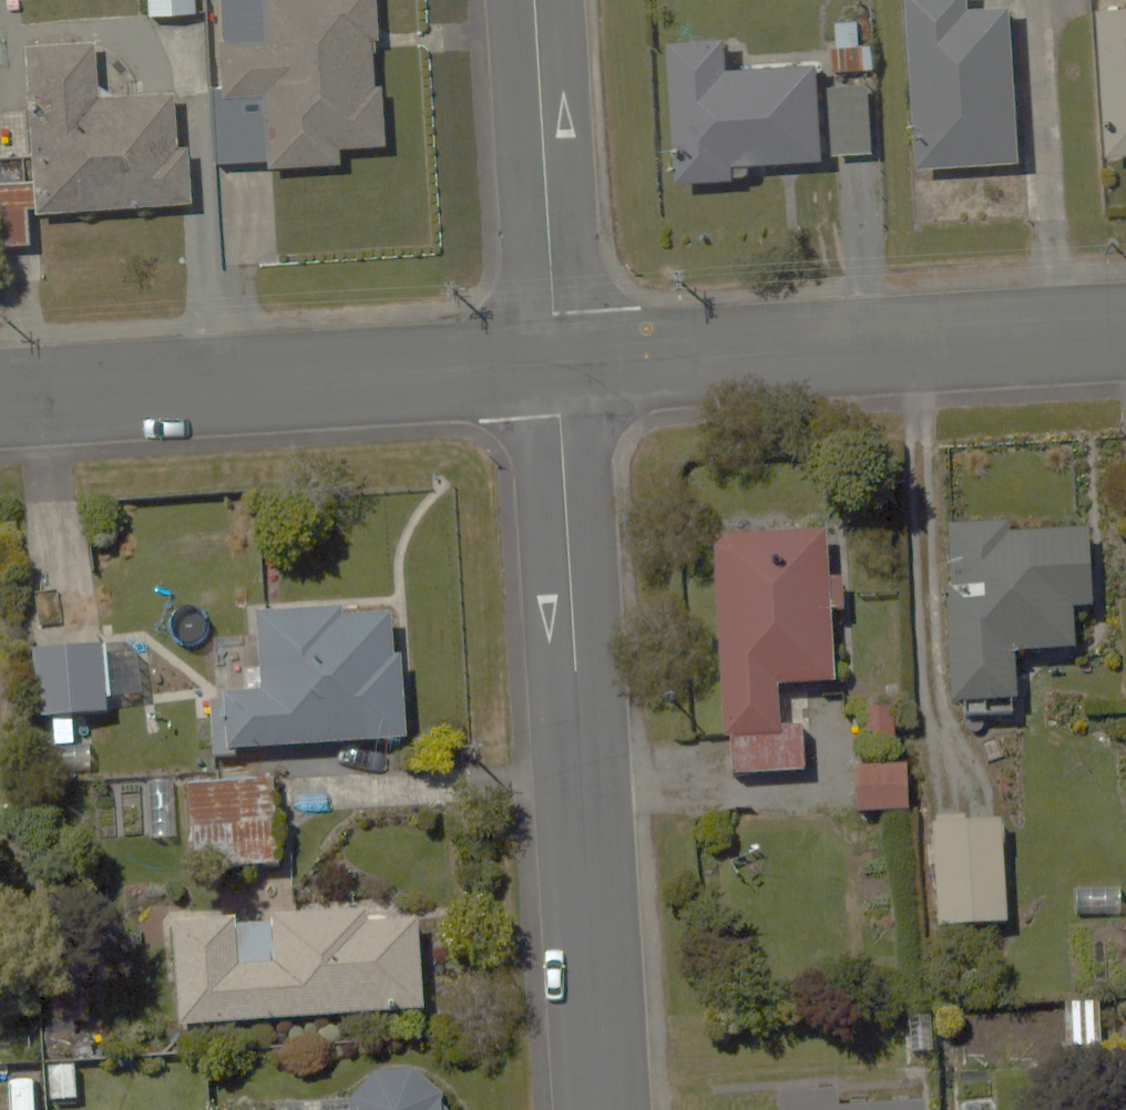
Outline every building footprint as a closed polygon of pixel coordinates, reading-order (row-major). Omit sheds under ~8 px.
[(142,9),(197,7),(196,0),(142,0),(142,9)] [(337,158),(337,139),(381,138),(376,0),(215,0),(218,74),(203,74),(206,155),(264,154),(264,161),(337,158)] [(911,162),(1023,160),(1020,6),(964,8),(964,0),(908,0),(911,162)] [(1108,148),(1125,148),(1125,0),(1103,0),(1108,148)] [(28,161),(0,163),(0,234),(32,232),(30,206),(182,197),(172,29),(20,38),(28,161)] [(720,40),(669,41),(672,173),(750,171),(749,155),(809,154),(806,56),(721,58),(720,40)] [(859,97),(832,97),(833,149),(860,149),(859,97)] [(835,529),(709,536),(720,735),(779,732),(776,680),(843,676),(835,529)] [(1078,529),(933,534),(940,706),(1018,703),(1015,640),(1083,637),(1078,529)] [(405,727),(398,606),(256,614),(260,676),(214,679),(218,738),(405,727)] [(96,646),(32,649),(34,716),(99,713),(96,646)] [(897,702),(863,702),(864,750),(897,750),(897,702)] [(908,762),(854,763),(855,809),(910,808),(908,762)] [(273,774),(187,775),(188,862),(274,861),(273,774)] [(1005,812),(933,814),(936,922),(1008,920),(1005,812)] [(435,1004),(429,908),(169,922),(174,1018),(435,1004)] [(1101,997),(1060,999),(1062,1050),(1103,1048),(1101,997)] [(79,1057),(44,1059),(46,1105),(81,1104),(79,1057)] [(466,1103),(429,1069),(383,1071),(345,1109),(466,1109),(466,1103)] [(768,1099),(769,1109),(916,1109),(915,1088),(768,1099)]
